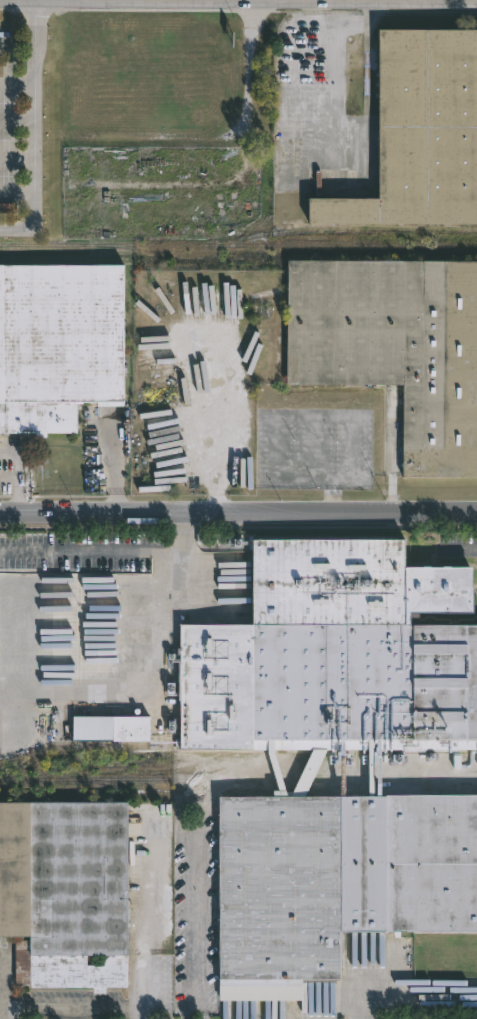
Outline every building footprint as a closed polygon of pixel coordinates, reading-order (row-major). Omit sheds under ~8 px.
[(376,27),(476,28),(476,222),(306,221),(306,196),(375,197),(376,27)] [(287,259),(476,260),(476,477),(401,477),(401,383),(286,382),(287,259)] [(38,433),(0,433),(0,264),(126,264),(126,405),(100,405),(100,402),(78,402),(78,432),(49,432),(49,436),(38,436),(38,433)] [(232,272),(222,272),(222,296),(232,296),(232,272)] [(405,625),(476,626),(476,749),(175,748),(176,624),(247,624),(248,539),(400,540),(400,567),(465,567),(466,586),(471,587),(470,601),(468,601),(468,612),(417,612),(417,617),(405,617),(405,625)] [(146,741),(70,740),(71,717),(140,717),(140,705),(147,705),(146,741)] [(216,797),(476,796),(476,933),(338,932),(338,980),(300,980),(300,1002),(217,1002),(217,981),(215,981),(216,797)] [(3,936),(0,936),(0,800),(129,800),(129,803),(129,986),(108,986),(108,990),(96,990),(96,985),(37,986),(37,983),(20,983),(21,944),(3,944),(3,936)]
